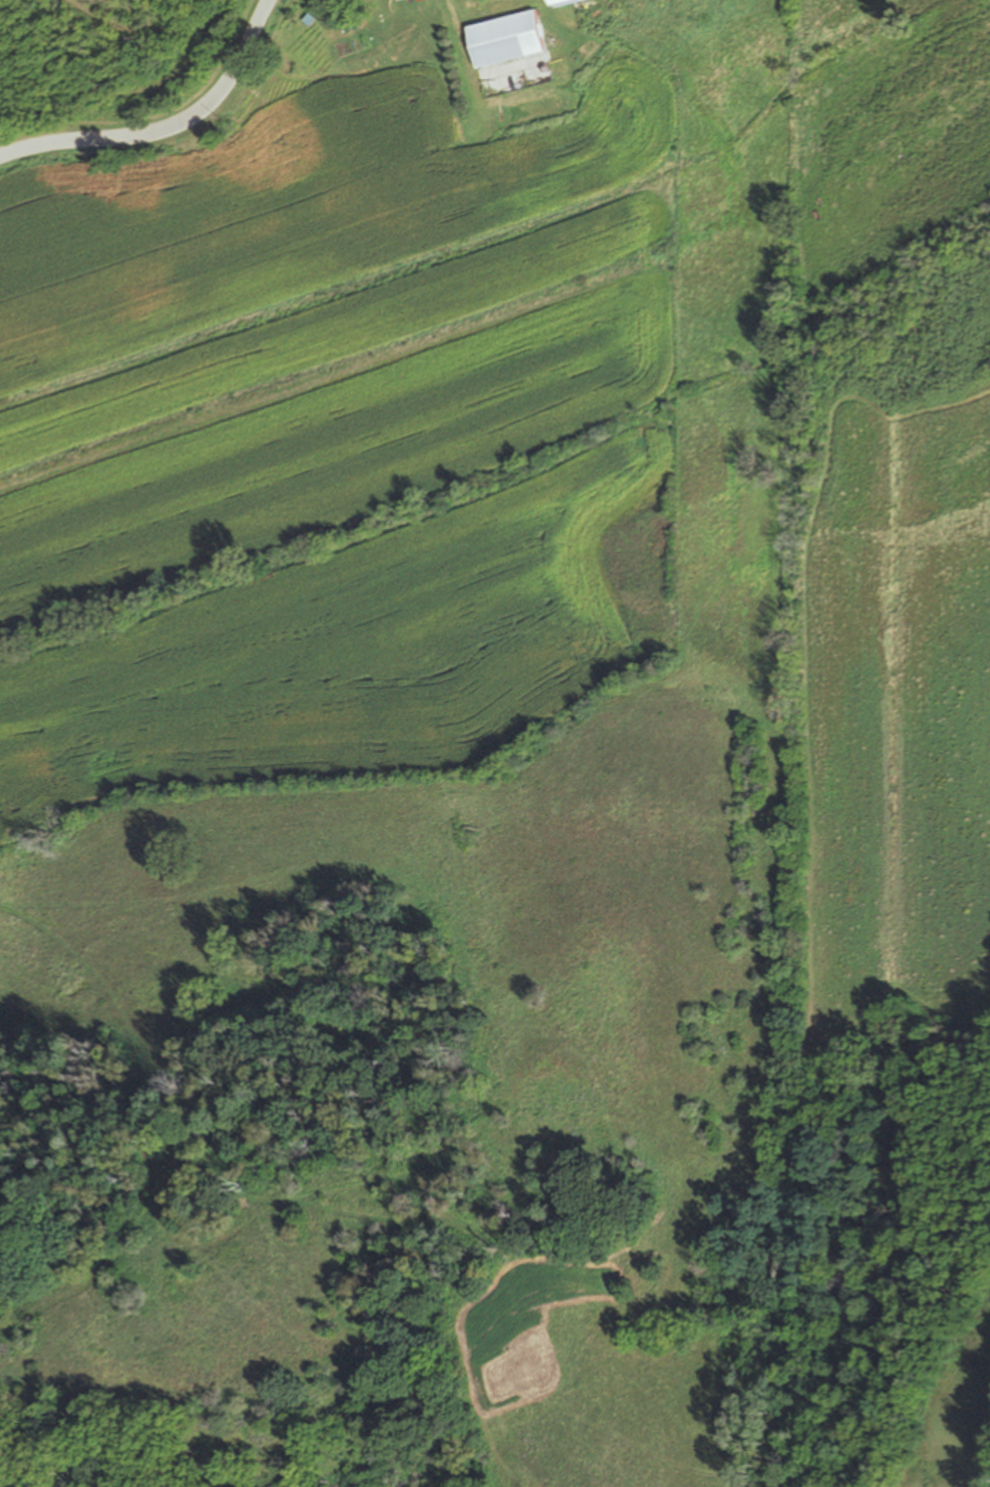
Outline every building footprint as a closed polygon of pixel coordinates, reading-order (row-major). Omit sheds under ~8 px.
[(468,24),(536,7),(546,50),(478,67),(468,24)]
